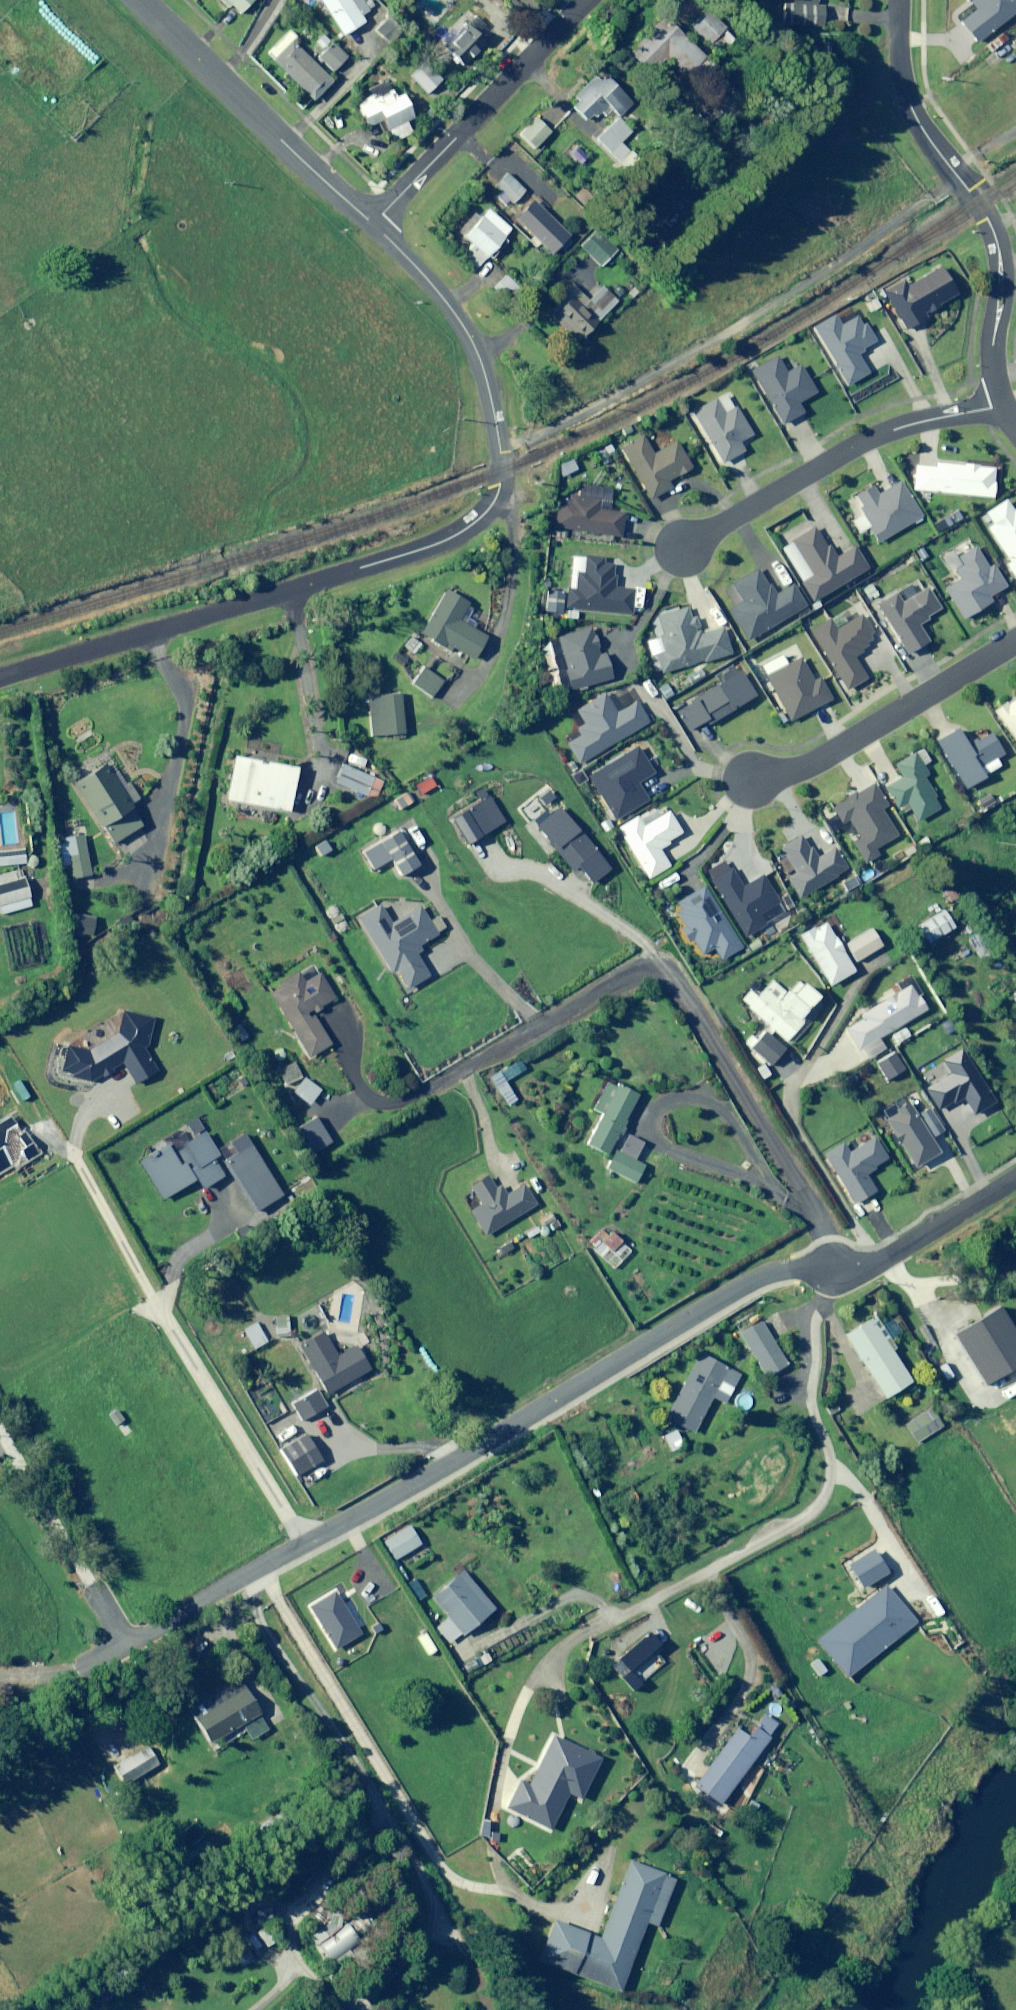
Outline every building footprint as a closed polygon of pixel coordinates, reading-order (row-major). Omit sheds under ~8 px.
[(227,9),(229,6),(237,15),(252,0),(219,0),(227,9)] [(348,0),(317,0),(341,36),(363,22),(358,16),(371,8),(366,0),(348,0)] [(815,0),(754,0),(782,1),(781,25),(823,27),(824,7),(815,7),(815,0)] [(700,4),(683,21),(702,39),(719,22),(700,4)] [(692,86),(711,68),(666,19),(629,54),(648,75),(666,57),(692,86)] [(399,35),(385,20),(373,30),(387,46),(399,35)] [(485,44),(465,25),(443,49),(462,67),(485,44)] [(311,101),(330,81),(289,42),(293,38),(287,32),(267,53),(273,59),(270,61),(311,101)] [(830,34),(811,34),(811,62),(830,62),(830,34)] [(328,43),(321,35),(313,42),(320,50),(328,43)] [(345,60),(330,44),(316,57),(331,73),(345,60)] [(441,80),(430,69),(415,85),(426,95),(441,80)] [(591,115),(594,119),(599,113),(603,117),(609,110),(615,115),(629,100),(604,76),(597,83),(591,78),(573,96),(577,100),(570,107),(585,121),(591,115)] [(393,98),(384,80),(367,89),(370,96),(354,104),(366,127),(380,120),(392,142),(410,133),(404,121),(412,118),(400,95),(393,98)] [(622,167),(638,151),(624,137),(631,130),(618,117),(595,140),(622,167)] [(549,133),(534,119),(518,135),(532,150),(549,133)] [(522,192),(506,175),(494,187),(510,204),(522,192)] [(568,237),(532,201),(513,220),(549,256),(568,237)] [(510,230),(487,209),(462,237),(470,245),(459,257),(474,270),(510,230)] [(616,249),(595,228),(577,246),(599,267),(616,249)] [(954,295),(939,269),(905,288),(902,282),(880,294),(902,332),(919,323),(917,320),(931,313),(929,310),(954,295)] [(518,287),(504,276),(492,290),(506,302),(518,287)] [(586,300),(571,285),(557,299),(587,330),(616,302),(600,286),(586,300)] [(873,342),(858,315),(838,326),(832,316),(810,328),(844,386),(866,373),(855,353),(873,342)] [(783,374),(774,358),(748,373),(779,426),(800,413),(795,404),(813,394),(797,366),(783,374)] [(732,409),(724,395),(691,414),(720,464),(741,452),(736,443),(750,435),(735,408),(732,409)] [(640,437),(619,450),(648,500),(669,488),(665,482),(689,468),(673,442),(651,455),(640,437)] [(610,459),(603,446),(594,451),(600,464),(610,459)] [(934,463),(933,467),(914,466),(912,491),(990,498),(993,469),(934,463)] [(919,517),(898,482),(877,495),(871,486),(852,497),(862,515),(850,522),(858,534),(867,528),(876,543),(919,517)] [(610,488),(581,484),(579,498),(568,497),(567,502),(556,501),(553,528),(618,537),(621,514),(607,513),(608,506),(610,488)] [(1004,501),(978,518),(1007,562),(1003,565),(1015,585),(1015,519),(1004,501)] [(931,522),(936,532),(961,519),(955,509),(931,522)] [(824,547),(814,529),(790,543),(809,577),(799,583),(810,602),(865,570),(852,548),(834,559),(827,546),(824,547)] [(986,569),(973,549),(955,559),(960,567),(953,571),(958,580),(942,589),(960,620),(987,603),(985,599),(1003,588),(990,566),(986,569)] [(601,559),(582,557),(581,575),(574,574),(572,590),(567,589),(565,609),(629,616),(631,590),(612,589),(614,566),(600,565),(601,559)] [(772,597),(756,570),(730,586),(740,603),(726,611),(744,642),(804,607),(791,585),(772,597)] [(938,609),(926,589),(901,604),(895,594),(875,607),(905,655),(928,641),(917,623),(938,609)] [(466,604),(443,591),(418,634),(447,651),(449,648),(470,660),(483,637),(456,621),(466,604)] [(560,613),(561,592),(544,591),(543,612),(560,613)] [(694,637),(686,609),(655,618),(661,637),(645,642),(649,657),(653,656),(659,674),(701,661),(701,663),(728,655),(720,629),(694,637)] [(864,643),(869,640),(866,634),(872,631),(862,614),(835,631),(829,620),(808,633),(844,692),(865,679),(852,659),(859,655),(857,653),(862,649),(861,647),(865,645),(864,643)] [(594,657),(587,629),(547,639),(561,692),(609,680),(603,655),(594,657)] [(419,645),(410,636),(401,646),(410,654),(419,645)] [(809,683),(798,660),(786,665),(780,653),(757,664),(780,710),(773,713),(779,726),(828,701),(816,679),(809,683)] [(752,697),(733,666),(715,678),(719,684),(674,713),(686,732),(704,721),(707,725),(752,697)] [(440,682),(422,669),(410,685),(429,698),(440,682)] [(402,734),(398,695),(365,698),(369,737),(402,734)] [(615,714),(604,695),(575,712),(582,725),(575,729),(579,736),(564,745),(576,765),(646,724),(634,703),(615,714)] [(1007,704),(1006,702),(992,712),(1015,745),(1015,698),(1007,704)] [(967,747),(956,730),(934,743),(962,789),(997,767),(992,759),(1000,754),(988,734),(967,747)] [(652,775),(636,749),(586,779),(613,821),(646,801),(635,785),(652,775)] [(925,775),(913,754),(893,766),(900,778),(883,788),(895,808),(904,803),(915,822),(939,808),(921,777),(925,775)] [(294,769),(231,758),(223,801),(287,812),(294,769)] [(141,826),(103,762),(71,781),(98,827),(100,826),(110,844),(141,826)] [(382,782),(341,765),(333,784),(374,801),(382,782)] [(884,804),(873,784),(830,809),(839,825),(847,821),(857,839),(850,843),(862,865),(877,856),(872,849),(895,836),(879,807),(884,804)] [(409,804),(405,794),(391,800),(396,810),(409,804)] [(679,833),(666,812),(644,826),(638,816),(616,830),(646,879),(667,866),(655,847),(679,833)] [(418,847),(403,824),(385,835),(386,837),(359,854),(370,871),(387,861),(398,878),(417,866),(408,853),(418,847)] [(815,860),(799,836),(778,849),(794,873),(784,879),(797,900),(844,870),(831,850),(815,860)] [(87,877),(81,837),(57,840),(61,866),(67,865),(69,879),(87,877)] [(329,850),(323,841),(312,847),(318,857),(329,850)] [(0,848),(0,866),(22,864),(23,870),(36,869),(35,853),(22,854),(21,846),(0,848)] [(20,870),(0,876),(0,915),(30,907),(20,870)] [(741,889),(730,871),(709,883),(742,938),(763,926),(783,914),(760,876),(741,889)] [(739,948),(702,888),(670,907),(682,927),(678,930),(686,943),(690,941),(699,956),(711,949),(718,961),(739,948)] [(434,935),(418,908),(389,925),(378,906),(356,920),(389,974),(394,971),(405,990),(427,977),(413,954),(419,951),(416,946),(434,935)] [(952,929),(942,911),(915,927),(925,944),(952,929)] [(852,972),(823,924),(799,938),(827,987),(852,972)] [(879,946),(868,930),(844,946),(855,963),(879,946)] [(986,956),(974,936),(965,941),(977,962),(986,956)] [(332,999),(313,968),(299,977),(297,974),(281,983),(282,985),(268,994),(306,1058),(329,1045),(310,1012),(332,999)] [(892,982),(897,992),(857,1015),(861,1021),(844,1031),(862,1061),(882,1050),(876,1039),(925,1010),(913,989),(905,975),(892,982)] [(738,1002),(764,1025),(753,1038),(751,1035),(742,1044),(767,1066),(783,1048),(769,1035),(771,1032),(776,1036),(783,1042),(808,1014),(804,1010),(814,998),(796,982),(785,994),(770,981),(756,998),(748,991),(738,1002)] [(247,1037),(238,1025),(231,1030),(240,1042),(247,1037)] [(905,1029),(889,1037),(893,1045),(909,1037),(905,1029)] [(902,1070),(890,1053),(872,1064),(884,1082),(902,1070)] [(311,1096),(293,1061),(276,1070),(294,1104),(311,1096)] [(513,1077),(508,1068),(497,1073),(501,1083),(513,1077)] [(633,1097),(605,1083),(591,1110),(600,1114),(584,1145),(604,1155),(633,1097)] [(937,1153),(907,1105),(882,1121),(912,1168),(937,1153)] [(215,1156),(201,1133),(180,1146),(181,1148),(169,1155),(163,1145),(135,1162),(159,1201),(193,1180),(199,1190),(219,1177),(209,1160),(215,1156)] [(639,1144),(625,1137),(618,1150),(632,1157),(639,1144)] [(886,1161),(873,1139),(847,1155),(841,1145),(822,1156),(852,1206),(873,1193),(863,1175),(886,1161)] [(278,1197),(247,1146),(221,1163),(251,1213),(278,1197)] [(640,1166),(612,1152),(603,1169),(632,1184),(640,1166)] [(492,1189),(486,1178),(467,1189),(478,1206),(467,1213),(481,1237),(535,1205),(523,1185),(503,1197),(497,1186),(492,1189)] [(629,1252),(618,1242),(607,1254),(618,1264),(629,1252)] [(617,1264),(597,1245),(591,1251),(611,1270),(617,1264)] [(996,1309),(951,1337),(982,1386),(1015,1365),(1015,1340),(996,1309)] [(888,1341),(873,1317),(842,1336),(881,1399),(908,1383),(884,1343),(888,1341)] [(264,1342),(254,1324),(241,1331),(252,1349),(264,1342)] [(784,1366),(759,1324),(739,1336),(764,1378),(784,1366)] [(335,1355),(322,1333),(297,1347),(325,1395),(367,1371),(352,1345),(335,1355)] [(728,1372),(698,1356),(664,1419),(691,1434),(710,1398),(723,1405),(732,1389),(722,1383),(728,1372)] [(312,1415),(302,1398),(289,1405),(298,1422),(312,1415)] [(936,1430),(925,1411),(903,1425),(914,1443),(936,1430)] [(681,1446),(673,1432),(661,1438),(669,1452),(681,1446)] [(319,1462),(303,1435),(277,1450),(293,1477),(319,1462)] [(418,1544),(408,1527),(382,1543),(392,1560),(418,1544)] [(886,1575),(871,1551),(842,1569),(858,1593),(886,1575)] [(774,1580),(771,1564),(755,1568),(757,1576),(761,1575),(763,1582),(774,1580)] [(491,1611),(461,1573),(429,1599),(445,1619),(434,1629),(448,1646),(491,1611)] [(754,1594),(749,1582),(739,1587),(744,1599),(754,1594)] [(727,1638),(718,1627),(705,1638),(714,1649),(727,1638)] [(257,1716),(242,1691),(192,1720),(207,1745),(257,1716)] [(509,1712),(499,1708),(494,1722),(504,1725),(509,1712)] [(776,1725),(763,1715),(756,1725),(744,1717),(693,1787),(718,1805),(776,1725)] [(155,1766),(144,1749),(112,1769),(123,1786),(155,1766)] [(672,1881),(627,1863),(597,1939),(551,1921),(535,1962),(616,1993),(643,1923),(654,1928),(672,1881)] [(336,1899),(313,1910),(322,1930),(345,1919),(336,1899)] [(278,1908),(244,1920),(248,1933),(282,1921),(278,1908)] [(374,1930),(363,1912),(315,1942),(330,1966),(348,1955),(343,1949),(374,1930)]
